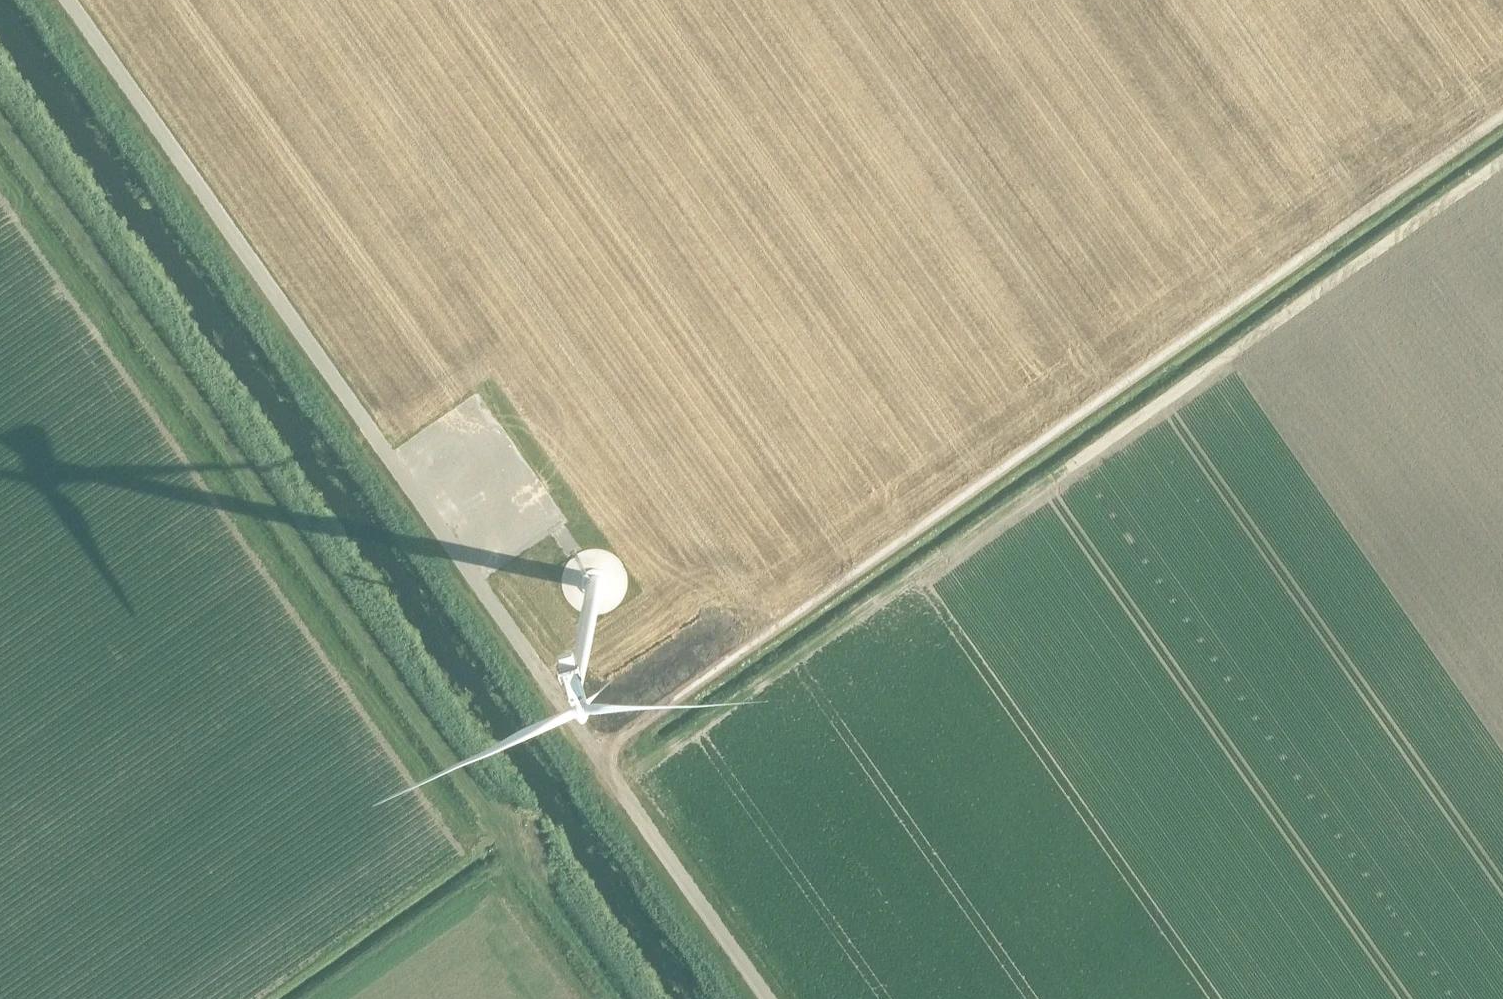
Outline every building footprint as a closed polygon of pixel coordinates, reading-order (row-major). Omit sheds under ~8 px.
[(586,579),(586,581),(586,583),(586,584),(587,586),(588,587),(589,588),(591,589),(592,590),(594,590),(596,590),(597,590),(599,589),(600,588),(601,587),(602,586),(603,584),(604,583),(604,581),(604,579),(603,578),(602,576),(601,575),(600,574),(599,573),(597,572),(595,572),(594,572),(592,572),(591,573),(589,574),(588,575),(587,576),(586,578),(586,579)]
